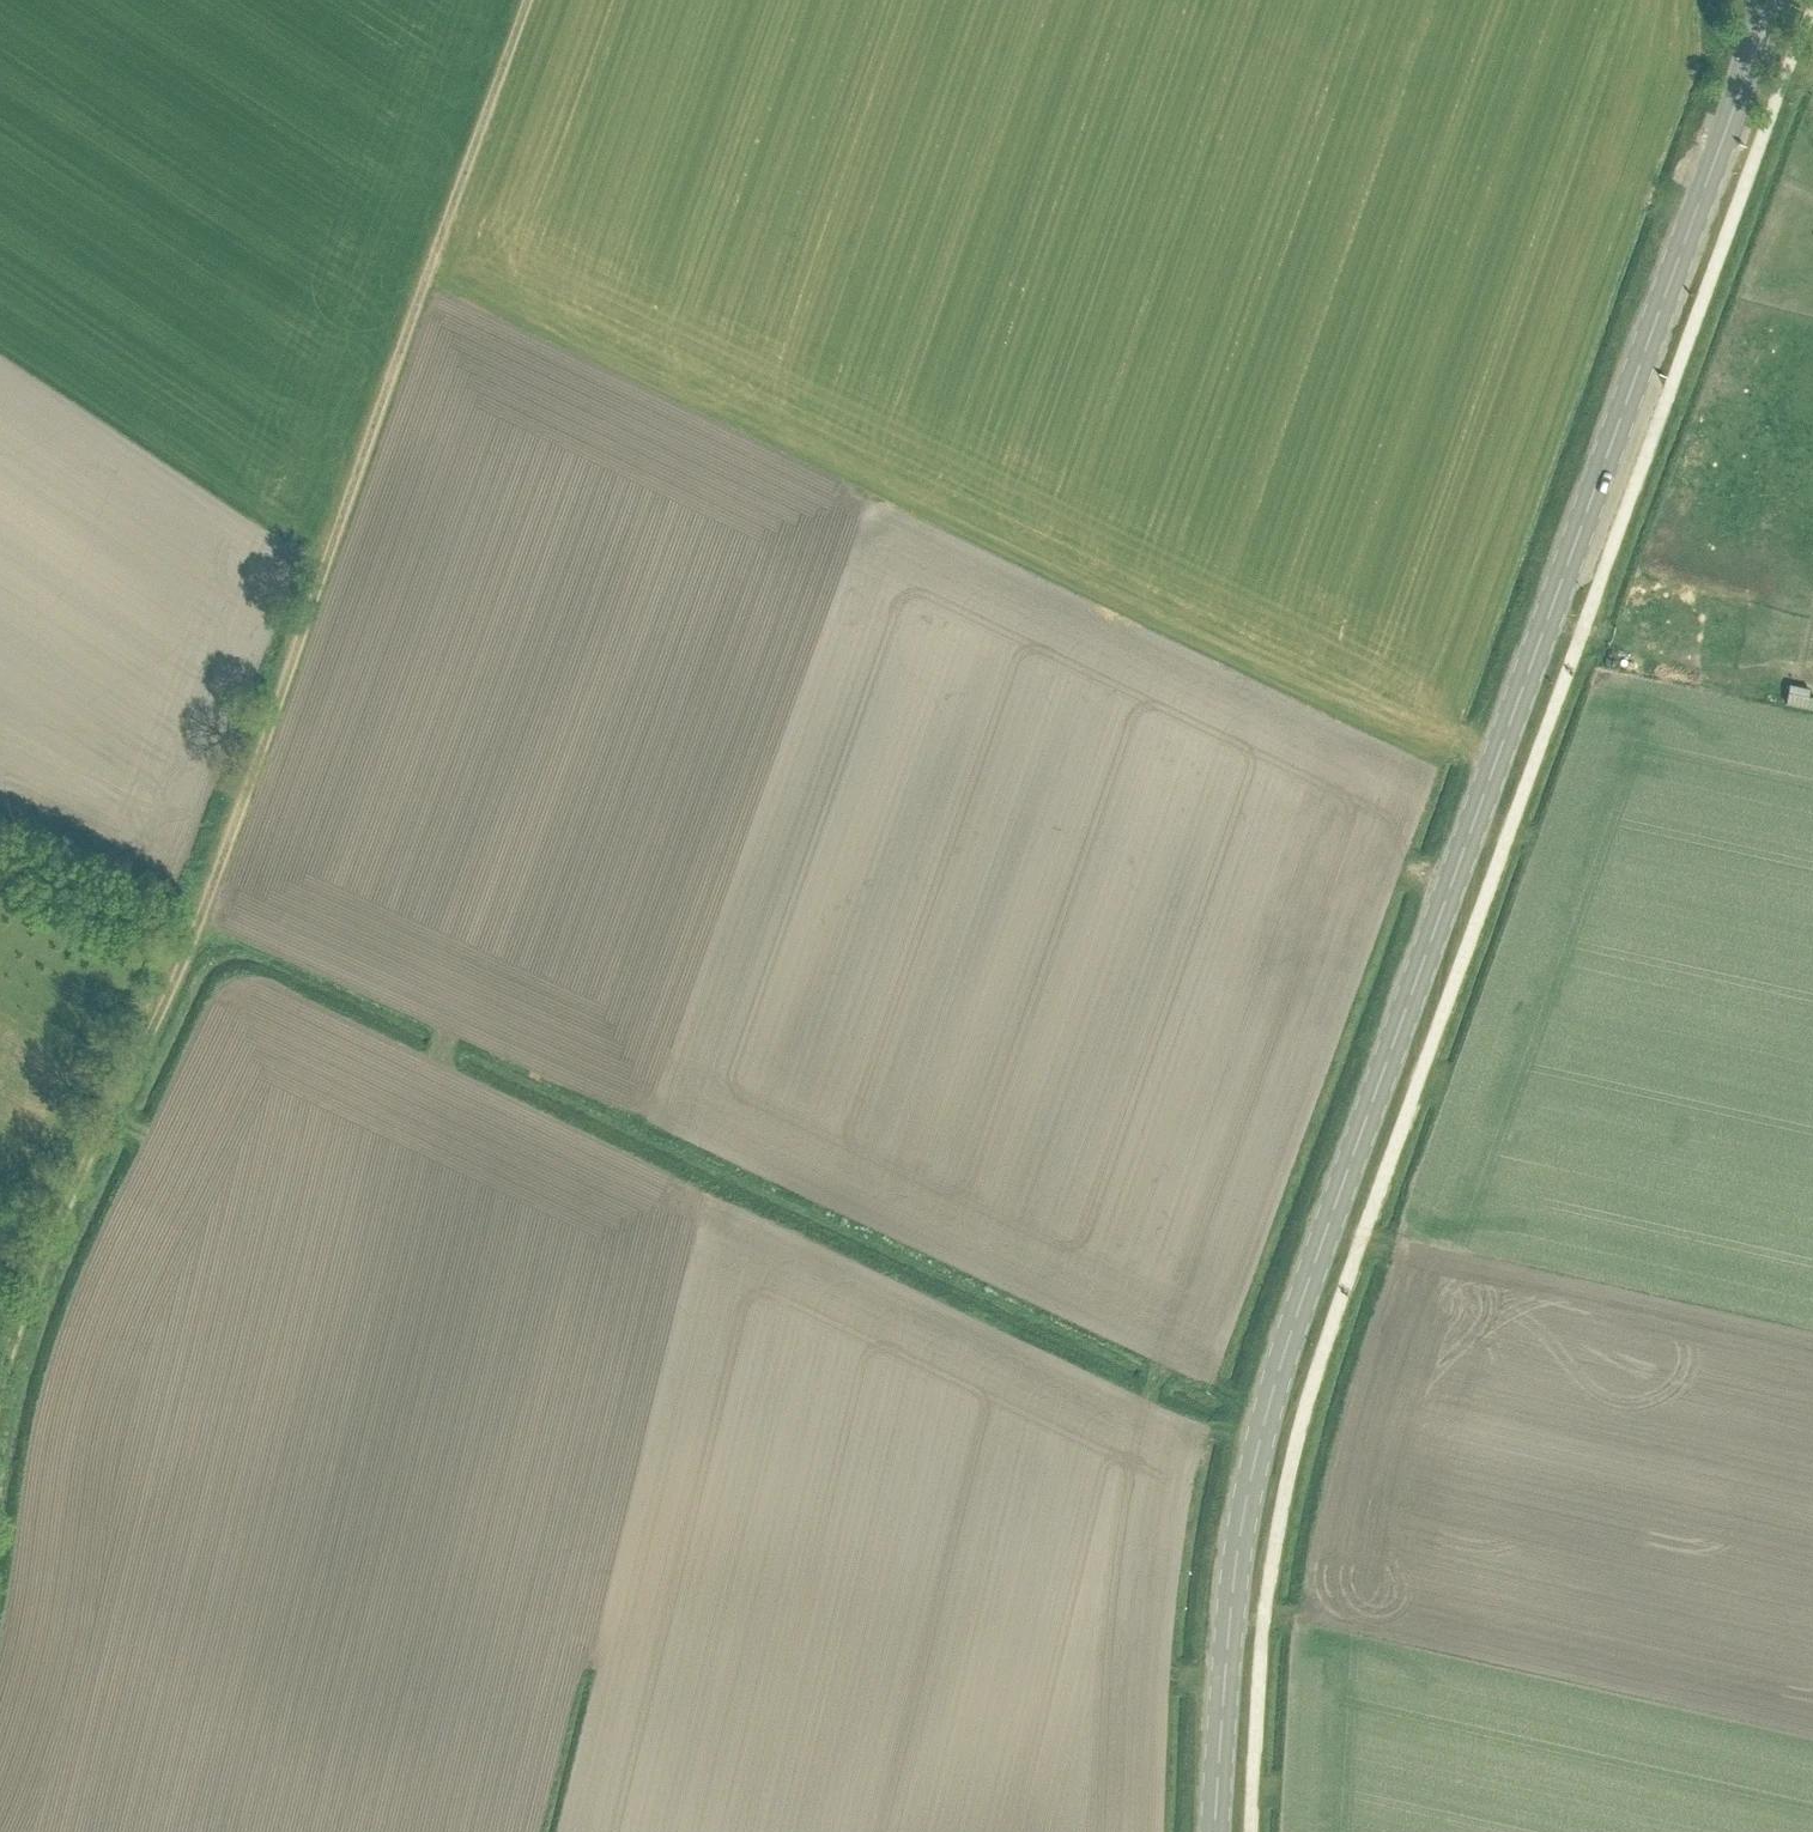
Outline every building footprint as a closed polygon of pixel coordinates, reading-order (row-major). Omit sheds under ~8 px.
[(1808,721),(1812,703),(1791,698),(1787,717),(1808,721)]
